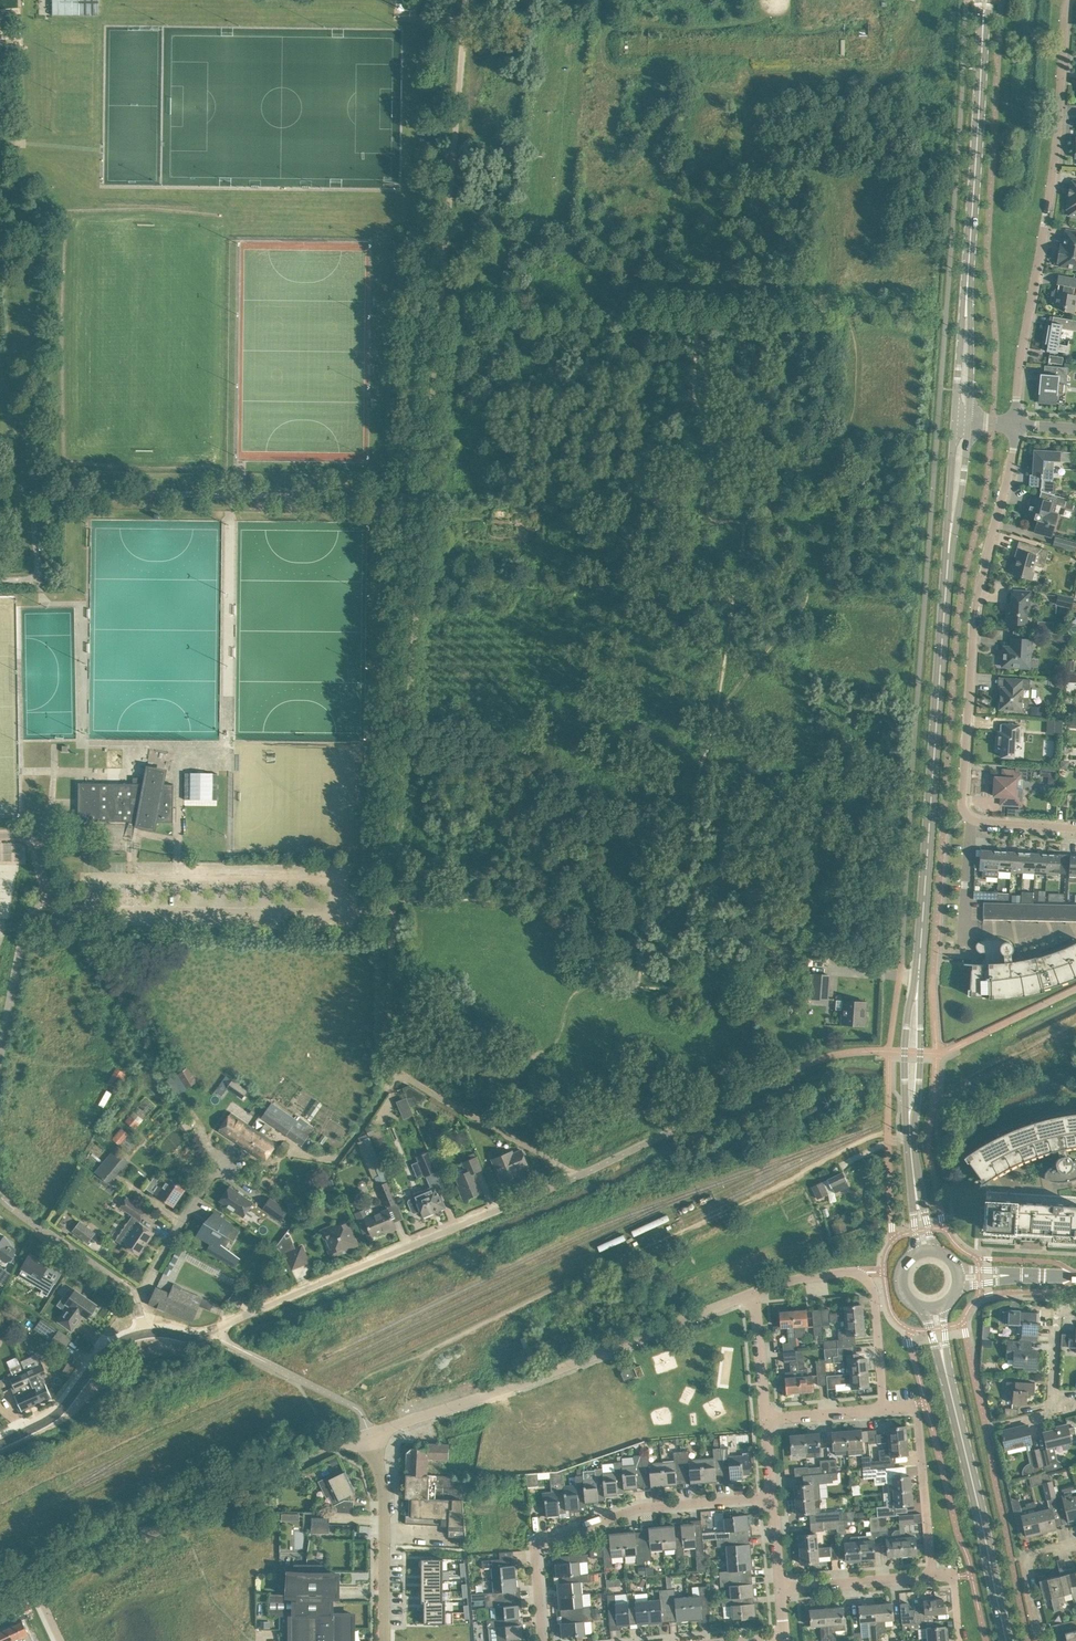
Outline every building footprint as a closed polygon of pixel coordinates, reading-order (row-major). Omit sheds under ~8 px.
[(53,15),(99,16),(99,0),(53,0),(53,15)] [(1067,209),(1070,209),(1069,215),(1075,216),(1075,180),(1072,180),(1071,189),(1069,189),(1068,195),(1070,195),(1067,209)] [(1066,230),(1064,246),(1061,245),(1058,262),(1061,262),(1060,266),(1075,269),(1075,232),(1066,230)] [(1069,277),(1058,275),(1057,284),(1059,285),(1058,292),(1052,291),(1051,295),(1051,296),(1051,298),(1052,299),(1052,300),(1052,301),(1053,303),(1053,304),(1054,306),(1055,307),(1056,307),(1057,308),(1058,309),(1060,310),(1062,311),(1064,311),(1074,313),(1075,303),(1075,295),(1074,295),(1075,288),(1075,278),(1069,277)] [(1053,316),(1051,325),(1048,325),(1045,344),(1048,344),(1047,351),(1058,353),(1058,351),(1067,353),(1069,341),(1060,339),(1062,329),(1075,331),(1075,320),(1053,316)] [(1063,357),(1050,355),(1048,362),(1062,365),(1063,357)] [(1068,367),(1056,366),(1045,365),(1044,374),(1041,374),(1039,391),(1038,406),(1042,406),(1042,402),(1065,404),(1066,393),(1063,393),(1064,385),(1067,385),(1068,367)] [(560,375),(556,386),(563,388),(567,377),(560,375)] [(1059,461),(1060,452),(1035,451),(1033,475),(1041,475),(1041,478),(1042,478),(1041,490),(1040,491),(1041,491),(1052,494),(1054,495),(1054,493),(1055,493),(1056,483),(1054,483),(1054,481),(1052,481),(1053,461),(1059,461)] [(1067,498),(1059,496),(1054,495),(1052,494),(1041,491),(1039,498),(1033,496),(1028,515),(1035,517),(1034,519),(1037,520),(1034,531),(1045,534),(1052,536),(1058,515),(1050,512),(1053,503),(1064,507),(1067,498)] [(1053,545),(1075,551),(1075,542),(1074,542),(1071,541),(1070,540),(1055,536),(1053,545)] [(1034,546),(1030,544),(1019,541),(1016,552),(1019,553),(1013,574),(1031,580),(1034,572),(1031,571),(1033,565),(1044,568),(1049,550),(1034,546)] [(1030,592),(1025,591),(1014,590),(1013,604),(1011,604),(1010,610),(1008,610),(1007,623),(1026,625),(1027,615),(1029,615),(1030,592)] [(1072,608),(1074,598),(1058,595),(1056,605),(1072,608)] [(1041,642),(1067,641),(1067,633),(1054,633),(1054,621),(1041,621),(1041,642)] [(1031,639),(1026,639),(1026,632),(1014,631),(1013,638),(1012,638),(1011,647),(1004,646),(1002,666),(1030,668),(1031,639)] [(998,701),(998,705),(1000,706),(999,709),(1011,710),(1022,710),(1022,708),(1029,708),(1029,697),(1032,698),(1032,689),(1030,689),(1030,679),(1012,678),(1011,678),(1001,677),(999,677),(998,692),(1001,692),(1000,699),(998,701)] [(1032,706),(1031,715),(1043,715),(1044,707),(1032,706)] [(1057,723),(1047,722),(1043,722),(1042,736),(1056,737),(1057,723)] [(998,738),(997,750),(1002,750),(1002,757),(1014,758),(1015,742),(1020,743),(1021,725),(1001,724),(1000,738),(998,738)] [(1068,769),(1069,760),(1060,760),(1060,768),(1068,769)] [(995,777),(994,796),(1001,796),(1000,804),(1022,806),(1022,795),(1023,789),(1016,789),(1016,778),(1027,779),(1028,766),(1016,766),(1015,770),(1003,769),(1002,777),(995,777)] [(155,822),(174,822),(174,784),(162,784),(165,771),(149,768),(146,783),(132,783),(79,783),(79,821),(99,821),(125,821),(139,822),(139,825),(154,828),(155,822)] [(1068,793),(1066,792),(1060,792),(1059,804),(1067,805),(1068,793)] [(1008,808),(1007,815),(1023,816),(1023,809),(1008,808)] [(1000,851),(996,851),(994,851),(994,852),(992,852),(992,849),(981,848),(980,868),(983,868),(982,876),(998,877),(1000,851)] [(1000,851),(998,877),(1010,878),(1011,872),(1012,852),(1000,851)] [(1023,872),(1024,853),(1012,852),(1011,872),(1023,872)] [(1035,873),(1036,853),(1024,853),(1023,872),(1035,873)] [(1048,854),(1038,853),(1036,853),(1035,873),(1047,874),(1048,854)] [(1066,874),(1067,854),(1057,853),(1056,856),(1054,856),(1054,854),(1048,854),(1047,874),(1059,875),(1059,873),(1066,874)] [(1021,898),(1021,900),(1032,901),(1033,901),(1034,891),(1022,890),(1022,891),(1021,894),(1021,898)] [(974,899),(984,899),(985,899),(986,891),(974,891),(974,899)] [(1009,900),(1009,892),(997,892),(997,899),(1009,900)] [(997,919),(998,902),(984,902),(983,921),(984,921),(984,919),(997,919)] [(998,902),(997,919),(1011,920),(1011,922),(1012,903),(998,902)] [(1026,903),(1012,903),(1011,922),(1012,922),(1012,920),(1025,920),(1026,903)] [(1040,903),(1026,903),(1025,920),(1039,920),(1039,922),(1040,903)] [(1053,921),(1053,904),(1040,903),(1039,922),(1040,920),(1053,921)] [(1067,904),(1068,904),(1053,904),(1053,921),(1067,921),(1067,923),(1067,904)] [(1068,904),(1067,904),(1067,923),(1067,921),(1075,921),(1075,904),(1068,904)] [(995,938),(992,938),(990,938),(988,938),(985,939),(982,940),(981,940),(979,941),(978,942),(977,943),(976,944),(976,945),(976,946),(976,947),(976,948),(977,949),(977,950),(978,951),(979,952),(981,953),(983,954),(986,955),(981,964),(973,963),(968,963),(964,963),(964,964),(968,964),(973,964),(972,969),(971,969),(970,989),(971,989),(971,996),(978,996),(985,996),(996,996),(1003,995),(1009,995),(1016,994),(1025,993),(1034,991),(1039,990),(1044,989),(1051,987),(1058,985),(1066,982),(1072,979),(1075,978),(1075,942),(1074,943),(1069,945),(1065,947),(1057,951),(1052,953),(1047,954),(1039,956),(1033,958),(1030,959),(1025,960),(1020,961),(1016,961),(1012,962),(1011,953),(1012,952),(1013,951),(1013,950),(1013,949),(1013,948),(1013,947),(1013,946),(1013,945),(1012,944),(1012,943),(1011,943),(1010,942),(1009,942),(1008,941),(1007,941),(1006,941),(1003,939),(1000,939),(998,938),(995,938)] [(828,999),(829,975),(814,974),(812,998),(828,999)] [(866,1002),(848,1001),(837,1000),(836,1009),(843,1009),(842,1013),(842,1024),(865,1025),(866,1002)] [(189,1067),(178,1073),(188,1089),(198,1082),(189,1067)] [(120,1089),(128,1075),(116,1068),(108,1082),(120,1089)] [(222,1095),(228,1087),(243,1098),(249,1089),(227,1074),(216,1091),(222,1095)] [(421,1104),(426,1095),(409,1085),(403,1088),(410,1107),(419,1103),(421,1104)] [(272,1103),(262,1118),(286,1135),(294,1124),(297,1120),(272,1103)] [(249,1124),(246,1122),(231,1112),(225,1121),(219,1130),(249,1150),(261,1133),(260,1132),(260,1131),(249,1124)] [(1075,1113),(1070,1114),(1064,1115),(1059,1116),(1053,1117),(1046,1119),(1041,1120),(1035,1122),(1026,1124),(1020,1126),(1016,1128),(1013,1129),(1007,1132),(1000,1135),(994,1138),(990,1140),(986,1143),(981,1145),(974,1149),(970,1152),(965,1156),(981,1178),(979,1179),(982,1183),(978,1186),(979,1187),(986,1182),(992,1177),(997,1174),(1002,1171),(1008,1168),(1014,1165),(1017,1163),(1021,1161),(1027,1159),(1033,1157),(1037,1155),(1042,1154),(1048,1152),(1051,1151),(1058,1149),(1059,1157),(1059,1158),(1058,1158),(1057,1159),(1057,1160),(1056,1161),(1056,1162),(1056,1163),(1056,1164),(1055,1165),(1053,1166),(1051,1167),(1049,1168),(1047,1170),(1046,1171),(1045,1172),(1045,1173),(1045,1174),(1044,1174),(1044,1175),(1044,1176),(1045,1177),(1045,1178),(1046,1179),(1047,1179),(1047,1180),(1049,1181),(1052,1181),(1054,1182),(1058,1182),(1062,1182),(1064,1182),(1067,1181),(1069,1181),(1071,1180),(1075,1179),(1075,1161),(1073,1161),(1072,1160),(1072,1159),(1071,1158),(1069,1157),(1069,1156),(1068,1156),(1066,1155),(1065,1148),(1073,1146),(1075,1146),(1075,1113)] [(130,1115),(125,1121),(135,1129),(140,1123),(130,1115)] [(277,1143),(266,1135),(271,1127),(265,1123),(260,1131),(260,1132),(261,1133),(249,1150),(265,1161),(271,1152),(277,1143)] [(372,1126),(366,1128),(369,1135),(375,1133),(372,1126)] [(121,1128),(113,1139),(120,1145),(129,1134),(121,1128)] [(370,1138),(358,1142),(373,1178),(375,1177),(379,1186),(378,1186),(387,1207),(397,1202),(388,1182),(370,1138)] [(286,1150),(288,1149),(289,1146),(289,1144),(288,1143),(286,1142),(284,1142),(282,1143),(282,1144),(281,1146),(281,1148),(283,1149),(285,1150),(286,1150)] [(115,1148),(96,1172),(111,1184),(130,1161),(115,1148)] [(492,1159),(502,1184),(522,1175),(520,1169),(528,1166),(521,1150),(513,1153),(512,1151),(492,1159)] [(438,1172),(429,1151),(416,1156),(425,1177),(438,1172)] [(482,1170),(476,1157),(474,1153),(469,1155),(471,1159),(463,1162),(467,1172),(457,1176),(461,1185),(458,1186),(464,1200),(482,1192),(474,1173),(482,1170)] [(849,1186),(846,1180),(842,1172),(828,1179),(822,1182),(812,1187),(818,1199),(828,1194),(835,1192),(849,1186)] [(184,1189),(175,1183),(166,1177),(159,1186),(163,1189),(159,1196),(173,1205),(184,1189)] [(151,1180),(147,1187),(153,1191),(158,1184),(151,1180)] [(424,1217),(446,1207),(436,1185),(422,1191),(423,1193),(415,1196),(415,1197),(409,1200),(408,1202),(412,1211),(415,1212),(421,1210),(424,1217)] [(230,1186),(220,1200),(244,1217),(250,1208),(254,1212),(259,1206),(254,1202),(230,1186)] [(335,1194),(326,1203),(333,1210),(342,1201),(335,1194)] [(137,1225),(139,1222),(146,1211),(127,1198),(121,1207),(133,1215),(129,1220),(137,1225)] [(270,1198),(263,1209),(281,1221),(289,1210),(270,1198)] [(985,1223),(991,1223),(990,1229),(1074,1234),(1074,1228),(1075,1228),(1075,1205),(986,1200),(985,1223)] [(374,1215),(373,1213),(373,1212),(367,1214),(365,1209),(355,1213),(363,1233),(370,1230),(372,1236),(389,1229),(390,1231),(396,1228),(392,1218),(388,1209),(374,1215)] [(205,1223),(198,1234),(212,1243),(208,1250),(213,1252),(212,1253),(215,1254),(235,1265),(239,1258),(220,1246),(228,1233),(236,1238),(240,1230),(215,1215),(209,1225),(205,1223)] [(835,1234),(847,1231),(844,1220),(832,1223),(835,1234)] [(139,1222),(137,1225),(124,1244),(139,1255),(154,1233),(139,1222)] [(354,1236),(350,1229),(348,1230),(344,1222),(336,1225),(337,1228),(327,1232),(329,1237),(324,1239),(328,1250),(331,1258),(346,1252),(345,1249),(352,1246),(351,1244),(352,1241),(351,1238),(354,1236)] [(80,1223),(74,1230),(88,1241),(94,1233),(80,1223)] [(290,1227),(277,1245),(284,1258),(288,1257),(288,1258),(293,1268),(303,1264),(298,1254),(296,1248),(290,1235),(289,1235),(290,1236),(286,1237),(285,1235),(291,1228),(290,1227)] [(7,1262),(8,1260),(11,1262),(17,1254),(14,1252),(16,1249),(15,1248),(9,1244),(10,1243),(6,1240),(0,1235),(0,1257),(7,1262)] [(30,1255),(22,1268),(38,1277),(34,1283),(43,1288),(41,1292),(47,1296),(55,1283),(49,1279),(54,1269),(55,1270),(55,1269),(30,1254),(30,1255)] [(168,1267),(166,1266),(163,1272),(169,1275),(172,1270),(168,1267)] [(252,1290),(244,1283),(236,1294),(244,1300),(252,1290)] [(170,1293),(157,1287),(149,1304),(192,1322),(199,1307),(202,1298),(173,1286),(170,1293)] [(615,1293),(620,1306),(630,1302),(627,1296),(629,1295),(627,1289),(615,1293)] [(97,1305),(76,1290),(66,1303),(70,1306),(59,1321),(72,1330),(81,1318),(79,1317),(81,1313),(87,1318),(90,1315),(91,1316),(96,1309),(94,1308),(97,1305)] [(830,1321),(846,1320),(863,1319),(862,1305),(845,1306),(846,1312),(830,1313),(829,1308),(820,1309),(821,1322),(822,1322),(830,1321)] [(796,1350),(800,1350),(799,1347),(798,1340),(798,1339),(797,1339),(797,1336),(805,1336),(804,1325),(807,1325),(806,1309),(793,1310),(796,1350)] [(822,1325),(822,1322),(821,1322),(820,1309),(812,1310),(814,1335),(822,1334),(821,1325),(822,1325)] [(783,1351),(796,1350),(793,1310),(780,1311),(781,1327),(788,1327),(789,1342),(783,1343),(783,1351)] [(1018,1340),(1024,1340),(1035,1341),(1035,1335),(1038,1335),(1039,1322),(1036,1322),(1037,1313),(1007,1311),(1006,1323),(1018,1324),(1017,1333),(1019,1333),(1018,1340)] [(824,1349),(852,1346),(856,1346),(855,1338),(852,1338),(852,1334),(864,1333),(863,1319),(846,1320),(847,1330),(838,1331),(839,1339),(824,1341),(824,1349)] [(59,1330),(51,1341),(63,1350),(71,1339),(60,1331),(59,1330)] [(1026,1341),(1015,1340),(1008,1340),(1007,1357),(1014,1358),(1014,1365),(1024,1365),(1024,1370),(1036,1370),(1037,1350),(1032,1349),(1032,1341),(1026,1341)] [(853,1354),(852,1346),(824,1349),(825,1359),(825,1364),(826,1364),(834,1363),(834,1362),(843,1362),(844,1374),(868,1372),(866,1358),(853,1359),(853,1354)] [(787,1393),(800,1392),(798,1364),(797,1364),(796,1350),(783,1351),(784,1362),(790,1362),(790,1365),(791,1371),(785,1372),(787,1393)] [(800,1350),(796,1350),(797,1364),(798,1364),(800,1392),(813,1391),(812,1375),(809,1375),(808,1368),(805,1368),(804,1350),(800,1351),(800,1350)] [(826,1374),(826,1364),(825,1364),(825,1359),(816,1360),(818,1385),(827,1384),(826,1375),(826,1374)] [(12,1373),(8,1374),(10,1378),(14,1386),(11,1387),(13,1390),(17,1401),(22,1411),(40,1403),(43,1401),(36,1386),(35,1387),(34,1385),(32,1386),(31,1383),(26,1371),(22,1363),(10,1368),(12,1373)] [(36,1386),(43,1401),(52,1397),(51,1396),(54,1395),(55,1393),(53,1388),(51,1388),(48,1389),(43,1378),(47,1376),(42,1364),(32,1368),(26,1371),(31,1383),(32,1386),(34,1385),(35,1387),(36,1386)] [(644,1375),(640,1365),(634,1367),(638,1377),(644,1375)] [(624,1381),(635,1376),(632,1368),(621,1372),(624,1381)] [(869,1386),(868,1372),(844,1374),(826,1375),(827,1384),(827,1388),(836,1388),(836,1384),(843,1383),(851,1383),(852,1388),(869,1386)] [(1035,1383),(1024,1382),(1007,1381),(1006,1395),(1013,1396),(1012,1404),(1013,1404),(1012,1408),(1005,1407),(1005,1418),(1018,1415),(1018,1408),(1018,1404),(1027,1405),(1027,1393),(1035,1394),(1035,1383)] [(1032,1443),(1030,1435),(1027,1424),(1001,1430),(1006,1450),(1032,1443)] [(1068,1428),(1067,1424),(1057,1426),(1057,1428),(1044,1432),(1047,1446),(1075,1439),(1075,1428),(1074,1427),(1068,1428)] [(886,1442),(907,1440),(906,1426),(888,1427),(889,1433),(877,1434),(876,1429),(868,1430),(869,1443),(886,1442)] [(862,1447),(862,1441),(861,1430),(847,1431),(848,1448),(849,1455),(863,1454),(862,1447)] [(834,1449),(848,1448),(847,1431),(832,1432),(834,1449)] [(819,1433),(805,1434),(807,1457),(821,1456),(820,1450),(819,1433)] [(805,1434),(791,1435),(792,1452),(798,1452),(798,1458),(807,1457),(805,1434)] [(871,1469),(884,1468),(884,1460),(893,1460),(893,1456),(908,1454),(907,1440),(886,1442),(887,1449),(879,1449),(880,1460),(875,1460),(875,1455),(870,1456),(871,1469)] [(433,1465),(441,1465),(441,1459),(449,1459),(449,1455),(449,1444),(428,1443),(427,1449),(411,1448),(407,1452),(406,1474),(427,1475),(427,1463),(433,1464),(433,1465)] [(714,1457),(702,1458),(704,1482),(717,1481),(716,1480),(723,1479),(721,1447),(713,1448),(714,1457)] [(743,1453),(743,1454),(729,1456),(728,1447),(721,1447),(723,1479),(730,1479),(730,1480),(744,1479),(743,1474),(751,1474),(749,1452),(743,1453)] [(1045,1469),(1040,1450),(1039,1448),(1031,1450),(1035,1466),(1036,1471),(1045,1469)] [(644,1486),(641,1454),(641,1449),(636,1450),(636,1455),(634,1455),(634,1464),(623,1465),(625,1489),(637,1488),(637,1487),(644,1486)] [(1057,1460),(1049,1462),(1046,1449),(1040,1450),(1045,1469),(1045,1472),(1062,1468),(1061,1462),(1057,1460)] [(689,1450),(681,1451),(684,1483),(684,1487),(695,1486),(695,1483),(704,1482),(702,1458),(689,1459),(689,1450)] [(677,1484),(684,1483),(681,1451),(673,1452),(674,1460),(662,1461),(664,1486),(677,1485),(677,1484)] [(664,1486),(662,1461),(650,1463),(649,1454),(641,1454),(644,1486),(651,1486),(651,1487),(664,1486)] [(340,1462),(337,1455),(330,1459),(333,1466),(340,1462)] [(863,1470),(871,1469),(870,1456),(862,1456),(863,1470)] [(623,1465),(622,1461),(622,1457),(617,1457),(618,1462),(614,1462),(615,1471),(603,1472),(605,1496),(618,1495),(618,1494),(625,1493),(625,1489),(623,1465)] [(821,1473),(830,1473),(828,1459),(820,1460),(821,1469),(821,1473)] [(830,1473),(837,1472),(836,1459),(828,1459),(830,1473)] [(808,1474),(808,1470),(808,1466),(795,1467),(795,1476),(808,1474)] [(884,1468),(871,1469),(863,1470),(863,1475),(864,1478),(886,1477),(887,1483),(882,1484),(883,1492),(886,1492),(911,1490),(910,1476),(895,1477),(895,1467),(884,1468)] [(576,1484),(564,1485),(567,1510),(579,1508),(579,1511),(587,1511),(586,1503),(583,1470),(582,1468),(577,1469),(577,1475),(576,1475),(576,1484)] [(605,1496),(603,1472),(603,1468),(595,1469),(583,1470),(586,1503),(598,1502),(598,1500),(606,1500),(605,1496)] [(567,1510),(564,1485),(564,1481),(563,1470),(558,1471),(550,1472),(551,1483),(554,1483),(554,1491),(542,1492),(543,1501),(545,1501),(547,1516),(560,1515),(560,1514),(567,1513),(567,1510)] [(334,1512),(342,1512),(353,1513),(354,1500),(351,1500),(351,1493),(355,1491),(346,1471),(340,1474),(338,1472),(319,1481),(324,1491),(327,1497),(334,1493),(339,1503),(331,1506),(334,1512)] [(537,1473),(526,1474),(528,1487),(539,1486),(537,1473)] [(796,1499),(813,1498),(820,1497),(819,1482),(830,1481),(830,1473),(821,1473),(816,1474),(817,1480),(808,1481),(809,1484),(795,1485),(796,1499)] [(406,1494),(409,1494),(412,1498),(411,1516),(406,1516),(406,1522),(411,1522),(411,1523),(451,1525),(451,1536),(466,1537),(463,1499),(462,1499),(462,1488),(478,1488),(480,1477),(433,1475),(427,1475),(406,1474),(406,1494)] [(1044,1482),(1043,1483),(1047,1499),(1056,1497),(1052,1481),(1051,1481),(1044,1482)] [(1056,1497),(1059,1512),(1065,1510),(1068,1520),(1069,1524),(1075,1522),(1075,1518),(1075,1486),(1075,1485),(1061,1489),(1063,1495),(1056,1497)] [(897,1515),(896,1506),(912,1504),(911,1490),(886,1492),(887,1506),(876,1506),(877,1517),(878,1516),(886,1516),(888,1516),(897,1515)] [(813,1498),(796,1499),(797,1514),(814,1512),(814,1511),(821,1510),(820,1497),(813,1498)] [(1037,1512),(1034,1501),(1026,1503),(1026,1506),(1022,1507),(1021,1505),(1013,1507),(1016,1520),(1022,1518),(1026,1536),(1042,1533),(1037,1512)] [(1057,1529),(1053,1516),(1052,1508),(1037,1512),(1042,1533),(1057,1529)] [(820,1522),(823,1521),(836,1520),(845,1520),(856,1519),(855,1511),(820,1514),(820,1522)] [(717,1539),(749,1536),(748,1530),(749,1529),(748,1514),(733,1516),(733,1517),(724,1518),(725,1531),(716,1532),(717,1539)] [(899,1515),(899,1523),(912,1522),(912,1514),(899,1515)] [(871,1535),(859,1535),(861,1558),(875,1557),(874,1542),(880,1542),(878,1516),(877,1517),(870,1517),(871,1535)] [(892,1535),(888,1535),(886,1516),(878,1516),(880,1542),(887,1541),(888,1556),(902,1555),(901,1538),(900,1529),(895,1530),(892,1533),(892,1535)] [(329,1524),(317,1524),(317,1517),(312,1517),(311,1533),(329,1533),(329,1524)] [(824,1529),(837,1528),(836,1520),(823,1521),(824,1529)] [(836,1520),(837,1528),(837,1534),(846,1533),(845,1520),(836,1520)] [(704,1555),(703,1540),(702,1533),(702,1523),(694,1524),(694,1523),(681,1524),(681,1525),(683,1548),(684,1548),(696,1547),(696,1556),(704,1555)] [(681,1525),(675,1526),(674,1525),(662,1526),(664,1550),(676,1549),(677,1558),(685,1557),(684,1548),(683,1548),(681,1525)] [(651,1551),(664,1550),(662,1526),(649,1527),(649,1528),(641,1529),(642,1532),(645,1561),(652,1560),(651,1551)] [(642,1532),(635,1532),(635,1531),(622,1532),(624,1556),(636,1555),(637,1564),(645,1563),(645,1561),(642,1532)] [(612,1557),(624,1556),(622,1532),(609,1533),(609,1534),(602,1535),(603,1548),(604,1556),(605,1567),(606,1567),(606,1573),(610,1573),(610,1567),(613,1566),(612,1557)] [(800,1549),(817,1547),(816,1533),(799,1535),(800,1549)] [(861,1558),(859,1535),(851,1536),(851,1537),(850,1537),(851,1542),(845,1543),(846,1560),(852,1559),(852,1562),(861,1561),(861,1558)] [(727,1558),(752,1556),(751,1543),(749,1543),(749,1536),(717,1539),(717,1547),(726,1546),(727,1558)] [(901,1538),(902,1555),(916,1554),(915,1537),(901,1538)] [(831,1560),(840,1559),(838,1546),(817,1547),(800,1549),(802,1563),(819,1562),(818,1556),(831,1555),(831,1560)] [(591,1557),(604,1556),(603,1548),(590,1550),(591,1557)] [(580,1562),(589,1561),(588,1553),(556,1556),(557,1563),(555,1563),(556,1577),(558,1577),(558,1576),(581,1574),(580,1562)] [(720,1579),(752,1576),(751,1569),(753,1569),(752,1556),(727,1558),(728,1570),(719,1571),(720,1574),(715,1574),(715,1578),(720,1578),(720,1579)] [(514,1557),(482,1560),(483,1568),(492,1567),(493,1580),(517,1577),(516,1565),(515,1565),(514,1557)] [(422,1558),(422,1569),(443,1569),(443,1559),(433,1558),(431,1558),(422,1558)] [(705,1563),(697,1564),(698,1571),(706,1571),(705,1563)] [(307,1564),(307,1565),(295,1565),(295,1573),(288,1572),(287,1572),(287,1573),(288,1573),(288,1574),(287,1594),(286,1594),(285,1594),(277,1594),(277,1615),(277,1616),(291,1615),(292,1615),(292,1621),(292,1623),(291,1623),(291,1624),(292,1624),(292,1631),(292,1632),(291,1632),(291,1633),(292,1633),(292,1640),(353,1640),(353,1615),(354,1615),(354,1614),(332,1614),(332,1598),(332,1596),(333,1596),(338,1596),(338,1573),(333,1573),(323,1573),(323,1565),(308,1565),(307,1564)] [(1074,1572),(1073,1568),(1067,1569),(1073,1594),(1075,1594),(1075,1572),(1074,1572)] [(422,1569),(422,1580),(443,1580),(443,1569),(422,1569)] [(1072,1595),(1073,1594),(1067,1569),(1060,1571),(1061,1575),(1054,1577),(1060,1603),(1065,1601),(1064,1595),(1072,1593),(1072,1595)] [(598,1574),(590,1574),(590,1573),(581,1574),(558,1576),(558,1577),(558,1583),(557,1583),(558,1596),(583,1594),(581,1582),(599,1580),(598,1574)] [(1046,1574),(1038,1576),(1043,1595),(1041,1596),(1043,1604),(1045,1603),(1044,1599),(1051,1597),(1054,1611),(1061,1609),(1060,1603),(1054,1577),(1047,1578),(1046,1574)] [(752,1576),(720,1579),(721,1586),(723,1586),(729,1586),(730,1598),(731,1598),(754,1596),(755,1596),(754,1583),(753,1583),(752,1576)] [(485,1593),(471,1594),(472,1601),(481,1600),(485,1600),(517,1597),(517,1590),(518,1590),(517,1577),(493,1580),(494,1592),(485,1593)] [(640,1577),(637,1582),(643,1585),(646,1580),(640,1577)] [(422,1580),(422,1591),(443,1591),(443,1580),(422,1580)] [(700,1595),(688,1596),(690,1621),(703,1620),(702,1618),(710,1618),(707,1586),(700,1586),(700,1595)] [(690,1621),(688,1596),(675,1597),(675,1588),(672,1589),(667,1589),(670,1621),(677,1620),(677,1622),(690,1621)] [(663,1621),(670,1621),(667,1589),(659,1590),(660,1598),(648,1600),(650,1624),(663,1623),(663,1621)] [(422,1591),(422,1602),(446,1602),(446,1601),(443,1601),(443,1593),(443,1591),(422,1591)] [(650,1624),(648,1600),(636,1601),(635,1592),(627,1592),(628,1601),(630,1624),(637,1624),(637,1625),(650,1624)] [(583,1594),(558,1596),(559,1609),(561,1609),(561,1616),(593,1613),(592,1605),(584,1606),(583,1594)] [(615,1594),(607,1594),(609,1615),(610,1626),(617,1626),(617,1627),(631,1626),(630,1624),(628,1601),(616,1602),(615,1594)] [(754,1603),(754,1596),(731,1598),(730,1598),(724,1598),(722,1598),(722,1606),(723,1606),(724,1617),(732,1617),(732,1618),(741,1617),(742,1619),(757,1618),(756,1603),(754,1603)] [(481,1600),(474,1601),(475,1606),(486,1604),(486,1608),(495,1607),(496,1619),(519,1617),(519,1618),(520,1617),(519,1604),(518,1604),(517,1597),(485,1600),(481,1600)] [(943,1598),(924,1600),(925,1611),(926,1614),(927,1614),(944,1613),(944,1612),(947,1612),(946,1603),(943,1604),(943,1598)] [(422,1602),(424,1602),(424,1613),(446,1613),(446,1602),(422,1602)] [(892,1603),(876,1604),(878,1632),(886,1631),(885,1626),(885,1620),(893,1619),(894,1619),(893,1614),(892,1603)] [(859,1605),(860,1616),(861,1622),(868,1621),(869,1640),(879,1640),(878,1632),(876,1604),(859,1605)] [(827,1608),(828,1624),(829,1638),(829,1640),(836,1640),(836,1635),(835,1630),(845,1630),(845,1623),(844,1618),(843,1607),(827,1608)] [(827,1608),(810,1609),(811,1626),(821,1625),(828,1624),(827,1608)] [(908,1610),(901,1611),(902,1624),(927,1621),(927,1614),(926,1614),(915,1614),(914,1609),(908,1609),(908,1610)] [(424,1613),(424,1623),(434,1623),(434,1624),(436,1624),(436,1623),(437,1623),(446,1623),(446,1613),(424,1613)] [(594,1621),(593,1613),(561,1616),(562,1623),(560,1623),(562,1636),(577,1635),(577,1640),(583,1640),(583,1636),(586,1636),(585,1621),(594,1621)] [(487,1620),(488,1628),(497,1627),(498,1640),(503,1640),(508,1640),(508,1639),(512,1638),(513,1640),(519,1639),(519,1638),(522,1637),(521,1624),(520,1624),(519,1618),(519,1617),(496,1619),(487,1620)] [(0,1629),(0,1640),(33,1640),(30,1634),(29,1634),(27,1629),(22,1619),(0,1629)] [(902,1624),(902,1630),(910,1629),(919,1629),(927,1628),(927,1638),(928,1640),(942,1640),(947,1640),(945,1626),(936,1627),(935,1621),(927,1621),(902,1624)] [(1064,1622),(1050,1626),(1052,1632),(1066,1629),(1064,1622)] [(1065,1632),(1067,1639),(1063,1640),(1075,1640),(1075,1630),(1065,1632)] [(861,1632),(853,1633),(854,1640),(862,1640),(861,1632)]
